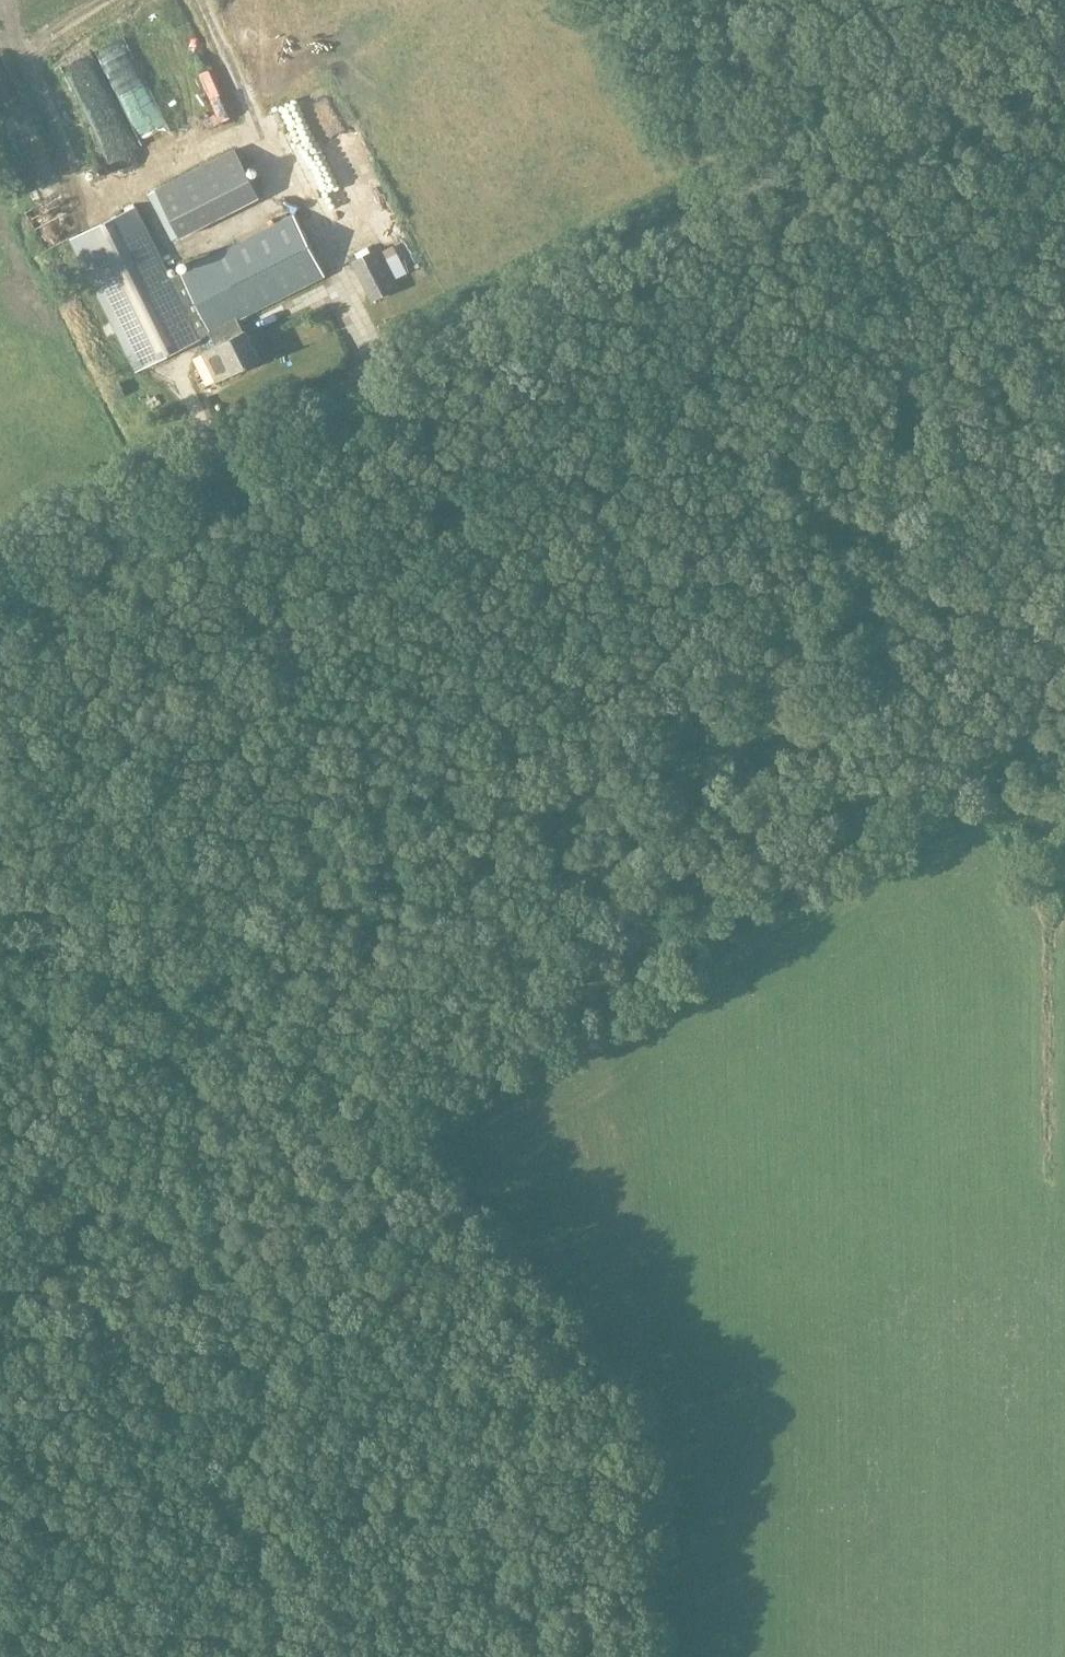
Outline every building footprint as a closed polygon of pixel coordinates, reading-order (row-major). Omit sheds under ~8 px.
[(212,115),(223,110),(205,71),(195,76),(212,115)] [(81,100),(110,180),(139,170),(110,89),(81,100)] [(234,150),(155,190),(178,237),(258,197),(234,150)] [(299,169),(311,203),(335,194),(323,160),(299,169)] [(41,205),(51,224),(63,218),(54,199),(41,205)] [(134,207),(69,239),(134,370),(212,332),(219,345),(200,354),(214,384),(258,363),(243,333),(240,335),(233,322),(323,277),(294,217),(169,278),(134,207)] [(370,302),(399,286),(378,247),(349,262),(370,302)]
